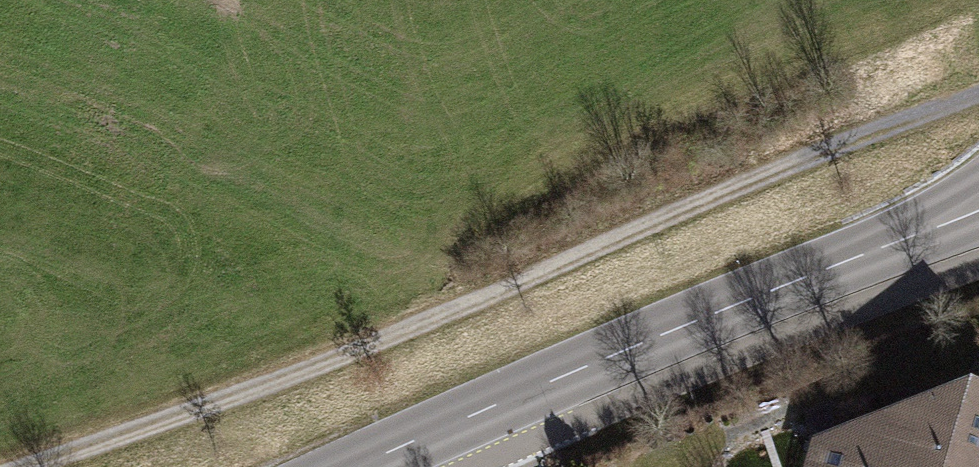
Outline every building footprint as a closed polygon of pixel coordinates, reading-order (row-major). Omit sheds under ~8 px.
[(805,435),(797,466),(978,466),(978,380),(965,377),(805,435)]
